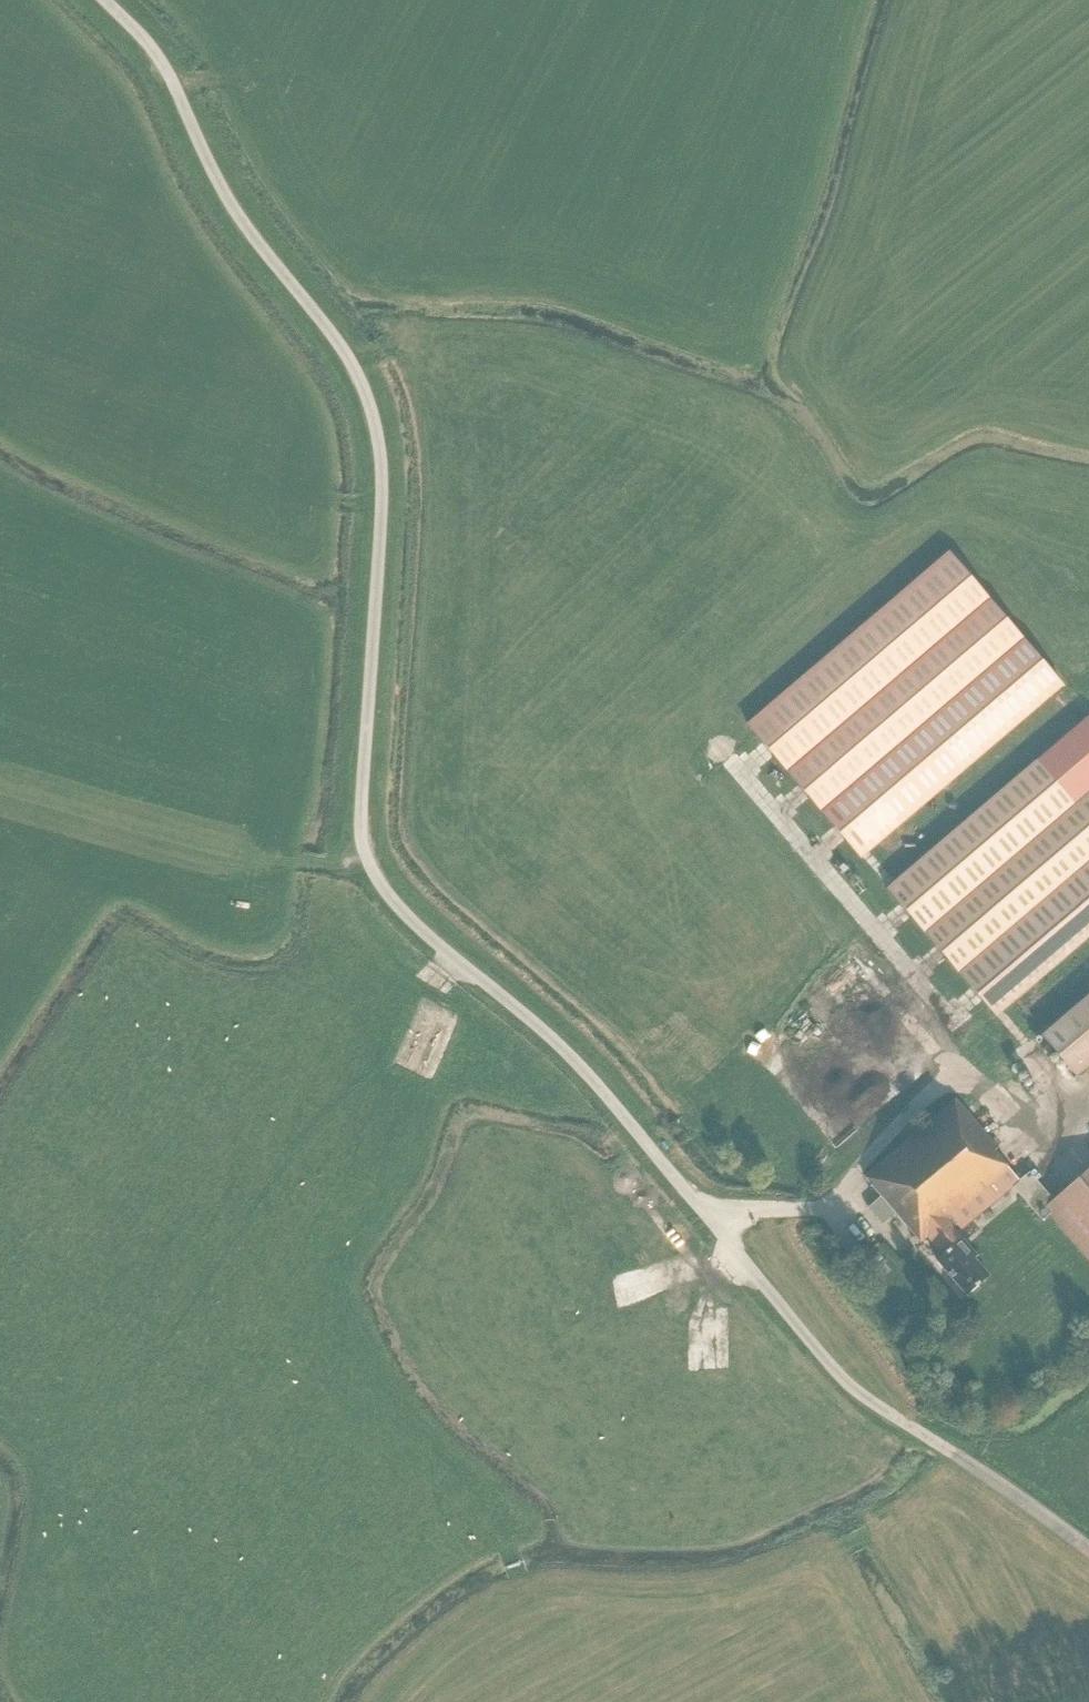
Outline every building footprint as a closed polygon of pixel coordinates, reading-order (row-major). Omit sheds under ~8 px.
[(1020,635),(818,808),(860,859),(1063,686),(1020,635)] [(883,884),(996,1018),(1088,939),(1088,715),(1086,711),(883,884)] [(1077,1077),(1088,1066),(1088,994),(1041,1035),(1077,1077)] [(893,1209),(919,1239),(926,1234),(943,1254),(936,1260),(967,1295),(989,1277),(974,1259),(977,1257),(951,1225),(956,1221),(963,1229),(1013,1186),(1042,1221),(1049,1215),(1088,1261),(1088,1168),(1054,1198),(1029,1168),(1019,1177),(993,1147),(997,1144),(954,1095),(862,1173),(879,1192),(865,1204),(880,1221),(893,1209)]
